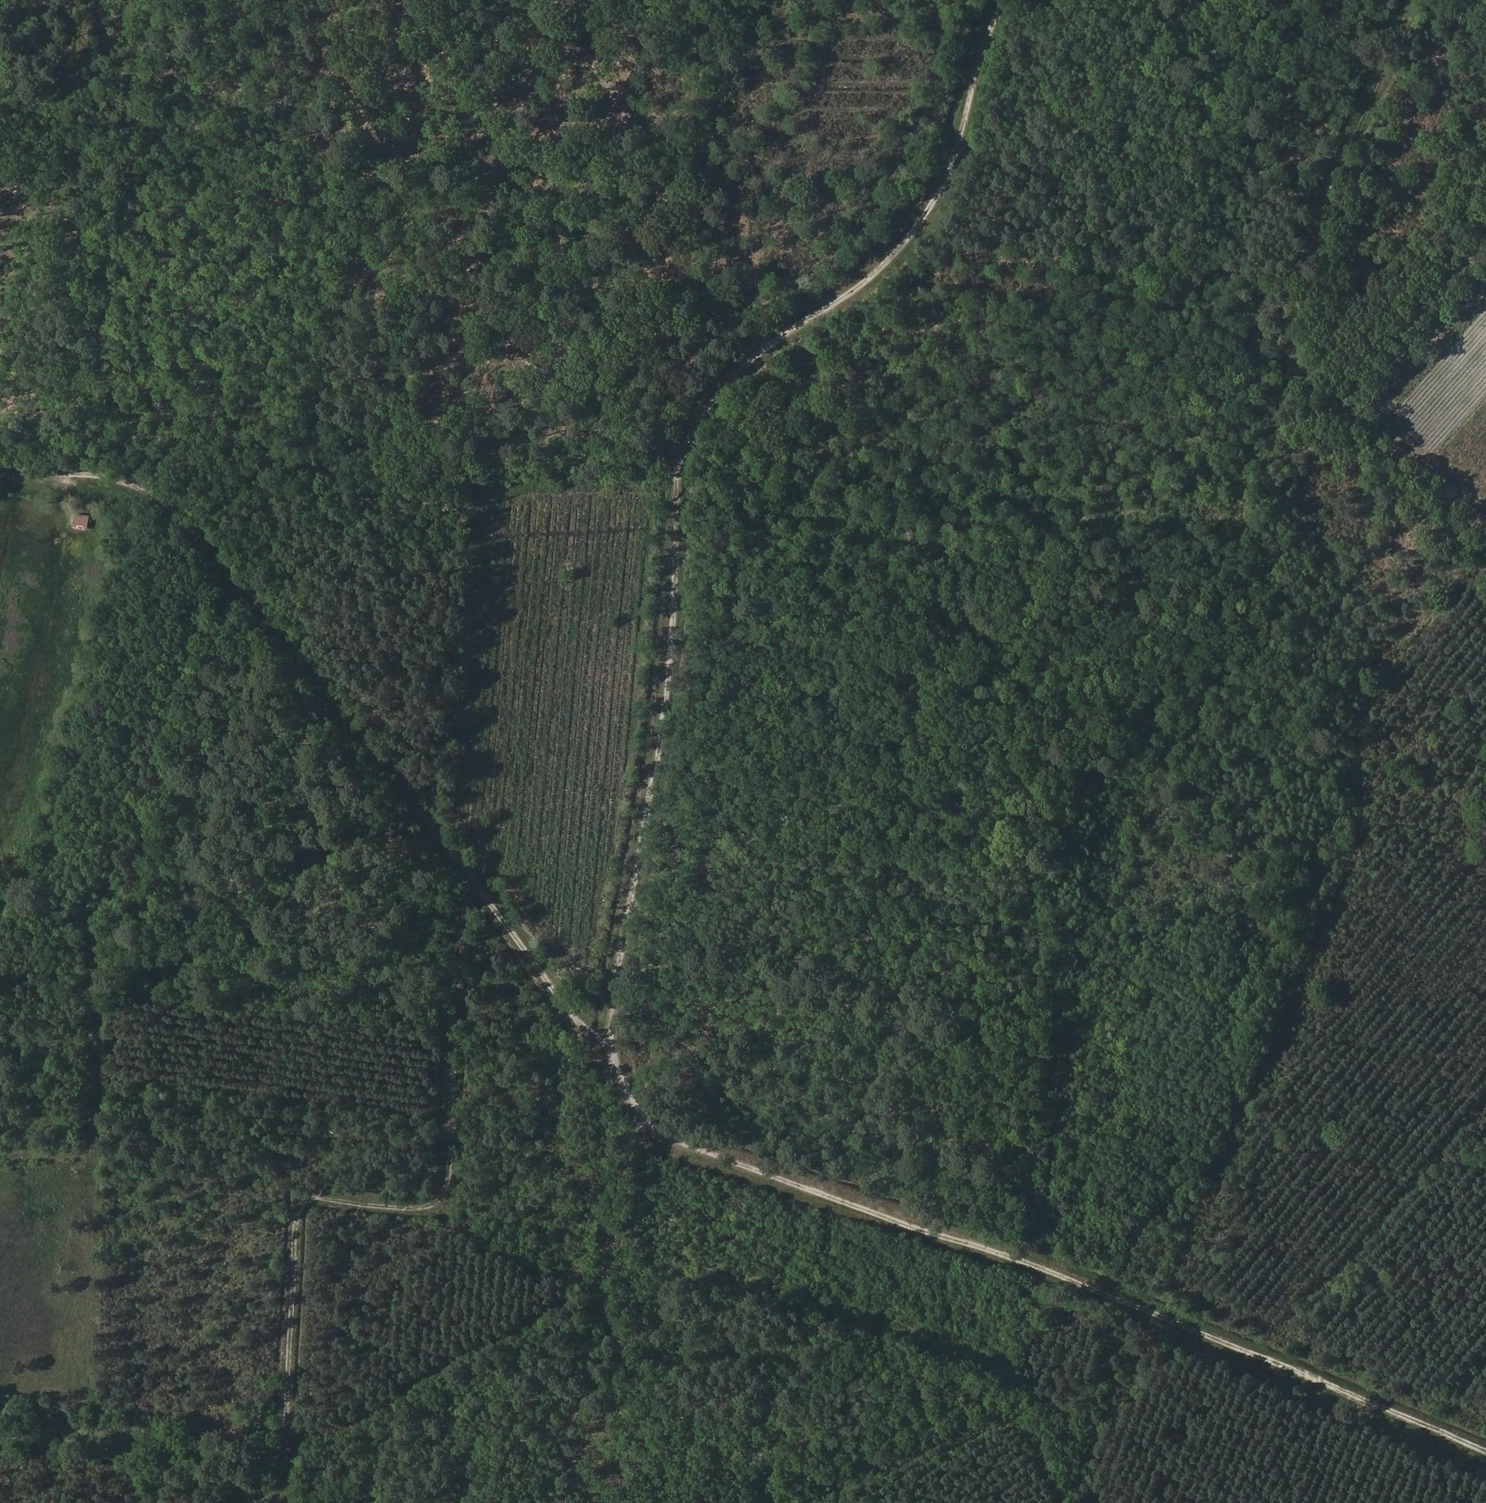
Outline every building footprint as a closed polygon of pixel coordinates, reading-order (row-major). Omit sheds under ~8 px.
[(90,527),(91,515),(77,513),(76,526),(90,527)]
